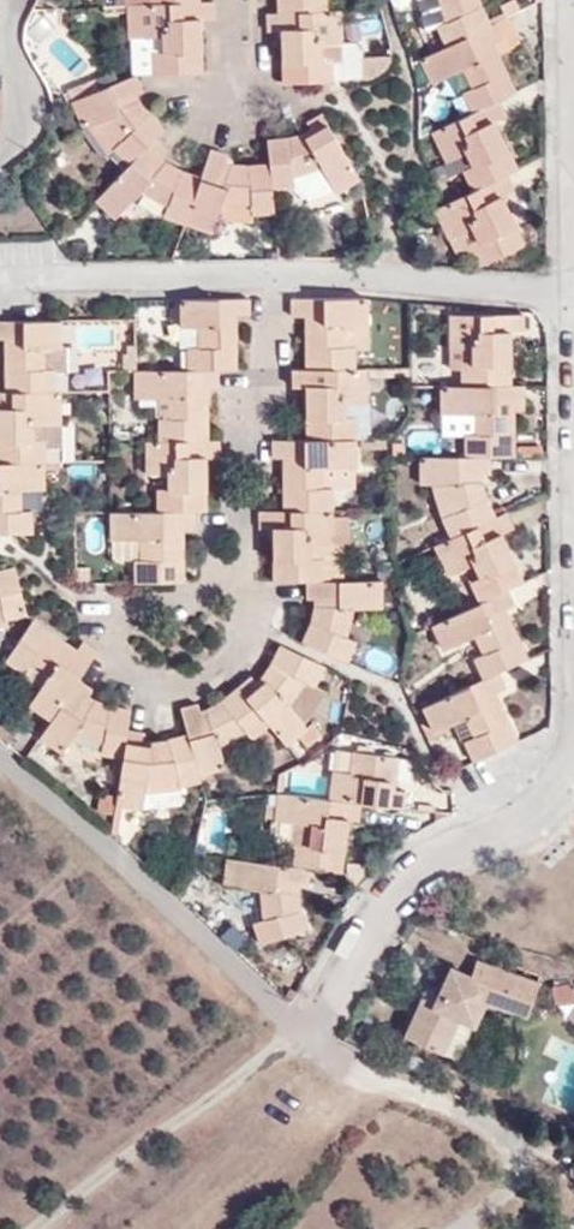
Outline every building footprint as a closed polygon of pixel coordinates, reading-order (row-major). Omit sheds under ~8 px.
[(279,12),(326,9),(326,0),(279,0),(279,12)] [(424,30),(435,26),(444,45),(489,24),(482,10),(478,0),(416,0),(424,30)] [(200,1),(150,3),(126,4),(131,76),(136,75),(201,72),(201,27),(192,26),(192,18),(200,18),(213,17),(212,1),(200,1)] [(510,3),(499,9),(503,17),(514,12),(510,3)] [(513,45),(537,31),(526,6),(514,12),(503,17),(493,22),(500,38),(486,45),(488,50),(494,48),(497,55),(511,48),(513,45)] [(342,42),(341,9),(326,9),(279,12),(267,12),(267,28),(282,28),(288,28),(288,35),(282,35),(284,82),(333,80),(332,58),(329,59),(321,59),(321,43),(329,43),(342,42)] [(201,27),(200,18),(192,18),(192,26),(201,27)] [(469,111),(496,98),(515,89),(497,55),(494,48),(488,50),(486,45),(500,38),(493,22),(489,24),(444,45),(418,58),(430,83),(442,77),(462,68),(470,86),(460,92),(469,111)] [(329,59),(329,43),(321,43),(321,59),(329,59)] [(442,77),(450,96),(460,92),(470,86),(462,68),(442,77)] [(131,76),(106,86),(71,100),(82,126),(85,125),(103,117),(120,142),(114,148),(129,162),(154,136),(162,127),(152,118),(142,106),(137,100),(130,103),(128,98),(134,95),(142,90),(136,75),(131,76)] [(102,77),(68,92),(71,100),(106,86),(102,77)] [(471,190),(506,173),(517,168),(497,126),(489,129),(486,122),(493,119),(503,114),(496,98),(469,111),(430,130),(445,161),(448,160),(464,152),(470,165),(461,170),(471,190)] [(332,188),(335,192),(360,179),(322,113),(306,122),(310,129),(314,136),(309,140),(304,133),(291,138),(266,141),(268,164),(270,189),(293,186),(293,177),(321,166),(332,188)] [(85,125),(107,155),(114,148),(120,142),(103,117),(85,125)] [(497,126),(493,119),(486,122),(489,129),(497,126)] [(310,129),(304,133),(309,140),(314,136),(310,129)] [(161,157),(167,150),(154,136),(129,162),(95,199),(114,217),(140,190),(165,206),(163,215),(185,222),(201,176),(177,168),(166,162),(161,168),(155,163),(161,157)] [(225,154),(209,149),(201,176),(185,222),(210,231),(213,219),(217,207),(250,205),(251,214),(273,213),(270,189),(268,164),(245,165),(230,163),(227,170),(221,168),(224,161),(225,154)] [(448,160),(454,173),(461,170),(470,165),(464,152),(448,160)] [(166,162),(161,157),(155,163),(161,168),(166,162)] [(230,163),(224,161),(221,168),(227,170),(230,163)] [(293,186),(304,198),(332,188),(321,166),(293,177),(293,186)] [(471,190),(442,204),(432,209),(457,257),(470,251),(478,265),(524,243),(509,213),(501,195),(514,189),(506,173),(471,190)] [(213,219),(251,222),(251,214),(250,205),(217,207),(213,219)] [(343,324),(366,324),(365,298),(345,297),(291,298),(291,314),(303,314),(308,314),(308,322),(303,322),(304,368),(353,367),(352,346),(343,345),(343,324)] [(247,314),(247,298),(180,299),(180,326),(197,326),(197,346),(186,346),(186,369),(216,369),(236,368),(235,323),(227,322),(227,315),(235,315),(247,314)] [(508,331),(522,331),(522,314),(446,314),(447,347),(468,347),(468,362),(459,362),(459,385),(508,384),(508,338),(501,338),(501,331),(508,331)] [(60,346),(59,319),(0,320),(0,339),(4,339),(12,339),(12,346),(4,346),(6,391),(55,390),(54,367),(42,367),(42,346),(60,346)] [(352,346),(366,346),(366,324),(343,324),(343,345),(352,346)] [(447,347),(447,362),(459,362),(468,362),(468,347),(447,347)] [(133,351),(121,351),(121,369),(133,369),(133,351)] [(407,366),(364,367),(365,376),(407,376),(407,366)] [(353,367),(304,368),(291,368),(291,385),(304,386),(310,386),(310,393),(304,393),(305,439),(355,438),(354,415),(343,414),(343,400),(365,400),(365,376),(364,367),(353,367)] [(216,387),(216,369),(186,369),(134,370),(134,397),(156,397),(166,397),(167,416),(157,417),(157,441),(206,440),(205,394),(197,394),(197,387),(205,387),(216,387)] [(513,402),(524,401),(524,384),(508,384),(459,385),(438,385),(438,411),(461,411),(462,434),(462,456),(487,455),(514,454),(513,409),(505,409),(505,402),(513,402)] [(43,462),(43,439),(34,437),(33,425),(61,425),(61,390),(55,390),(6,391),(0,391),(0,463),(43,462)] [(156,397),(157,417),(167,416),(166,397),(156,397)] [(438,434),(462,434),(461,411),(438,411),(438,434)] [(355,464),(355,438),(305,439),(270,440),(270,456),(281,456),(286,456),(286,464),(281,464),(282,510),(331,508),(331,487),(320,486),(319,465),(355,464)] [(206,440),(157,441),(144,441),(145,474),(166,474),(166,488),(156,488),(156,511),(193,510),(205,510),(205,464),(197,464),(196,458),(205,458),(217,457),(217,439),(206,440)] [(519,454),(549,454),(549,445),(519,446),(519,454)] [(487,455),(462,456),(418,457),(419,484),(430,484),(439,518),(448,537),(493,516),(486,500),(483,493),(480,480),(473,479),(473,473),(480,473),(488,473),(487,455)] [(43,487),(43,462),(0,463),(0,533),(32,533),(32,510),(20,509),(20,488),(43,487)] [(145,474),(145,488),(156,488),(166,488),(166,474),(145,474)] [(331,518),(331,508),(282,510),(257,510),(257,527),(271,527),(277,527),(277,535),(271,535),(272,580),(306,580),(324,580),(324,558),(310,557),(309,542),(332,541),(331,518)] [(193,510),(156,511),(109,512),(108,539),(113,539),(113,560),(132,559),(133,582),(183,582),(182,535),(174,535),(174,527),(182,527),(192,527),(193,510)] [(477,576),(469,580),(479,601),(507,588),(524,580),(504,539),(497,543),(494,535),(501,532),(512,526),(505,510),(493,516),(448,537),(432,544),(447,575),(471,563),(477,576)] [(351,517),(331,518),(332,541),(352,541),(351,517)] [(504,539),(501,532),(494,535),(497,543),(504,539)] [(6,625),(7,619),(25,613),(13,567),(0,570),(0,626),(6,625)] [(380,579),(324,580),(306,580),(306,597),(313,597),(318,597),(318,604),(313,605),(311,616),(300,641),(345,660),(353,638),(344,633),(351,606),(380,607),(380,579)] [(481,678),(496,671),(527,657),(507,616),(501,619),(498,612),(504,609),(514,604),(507,588),(479,601),(446,616),(429,625),(440,648),(470,633),(480,653),(472,658),(481,678)] [(507,616),(504,609),(498,612),(501,619),(507,616)] [(68,645),(31,618),(3,659),(22,671),(28,662),(47,675),(39,687),(28,703),(49,718),(76,678),(95,649),(80,639),(76,645),(74,649),(71,653),(66,650),(68,645)] [(325,690),(314,685),(322,665),(278,644),(268,666),(262,676),(265,680),(259,685),(255,681),(250,675),(236,686),(267,723),(284,744),(295,735),(304,743),(319,731),(311,722),(306,726),(301,722),(325,690)] [(66,650),(71,653),(74,649),(68,645),(66,650)] [(369,650),(366,666),(393,671),(395,654),(369,650)] [(22,671),(20,674),(39,687),(47,675),(28,662),(22,671)] [(461,741),(471,761),(518,740),(498,698),(492,701),(489,695),(494,692),(503,687),(496,671),(481,678),(421,707),(432,731),(452,721),(462,716),(471,736),(461,741)] [(262,676),(255,681),(259,685),(265,680),(262,676)] [(76,678),(49,718),(37,735),(60,751),(72,732),(100,743),(99,753),(120,757),(125,730),(129,707),(109,705),(100,701),(93,698),(90,703),(83,700),(86,695),(90,688),(76,678)] [(248,736),(267,723),(236,686),(226,694),(214,704),(205,708),(206,714),(200,716),(199,711),(196,703),(179,708),(186,732),(198,773),(223,766),(217,744),(244,730),(248,736)] [(498,698),(494,692),(489,695),(492,701),(498,698)] [(93,698),(86,695),(83,700),(90,703),(93,698)] [(452,721),(461,741),(471,736),(462,716),(452,721)] [(199,779),(198,773),(186,732),(172,737),(159,740),(150,741),(150,747),(141,747),(142,740),(142,732),(125,730),(120,757),(114,795),(113,804),(127,806),(127,813),(138,814),(141,790),(143,779),(176,775),(177,784),(199,779)] [(330,769),(328,792),(327,798),(358,802),(401,806),(403,790),(393,789),(387,788),(388,781),(394,781),(397,755),(351,749),(348,771),(330,769)] [(141,790),(178,787),(177,784),(176,775),(143,779),(141,790)] [(302,844),(291,843),(290,864),(307,866),(339,870),(346,825),(338,824),(339,817),(347,818),(357,819),(358,802),(327,798),(306,796),(277,792),(274,819),(291,821),(305,822),(302,844)] [(97,793),(94,811),(111,814),(113,804),(114,795),(97,793)] [(145,811),(184,808),(183,793),(144,796),(145,811)] [(291,821),(288,843),(291,843),(302,844),(305,822),(291,821)] [(307,866),(290,864),(224,856),(221,883),(258,888),(261,919),(249,921),(258,943),(307,926),(299,907),(297,894),(298,890),(289,890),(289,882),(298,883),(304,883),(307,866)] [(298,890),(298,883),(289,882),(289,890),(298,890)] [(415,1012),(399,1049),(444,1065),(455,1033),(470,1038),(481,1017),(496,1017),(522,1026),(533,990),(473,970),(469,988),(444,980),(437,1012),(415,1012)] [(553,1009),(573,1007),(572,985),(551,986),(553,1009)] [(470,1038),(455,1033),(444,1065),(458,1070),(470,1038)] [(564,1058),(551,1098),(573,1105),(573,1046),(549,1038),(545,1052),(564,1058)]
